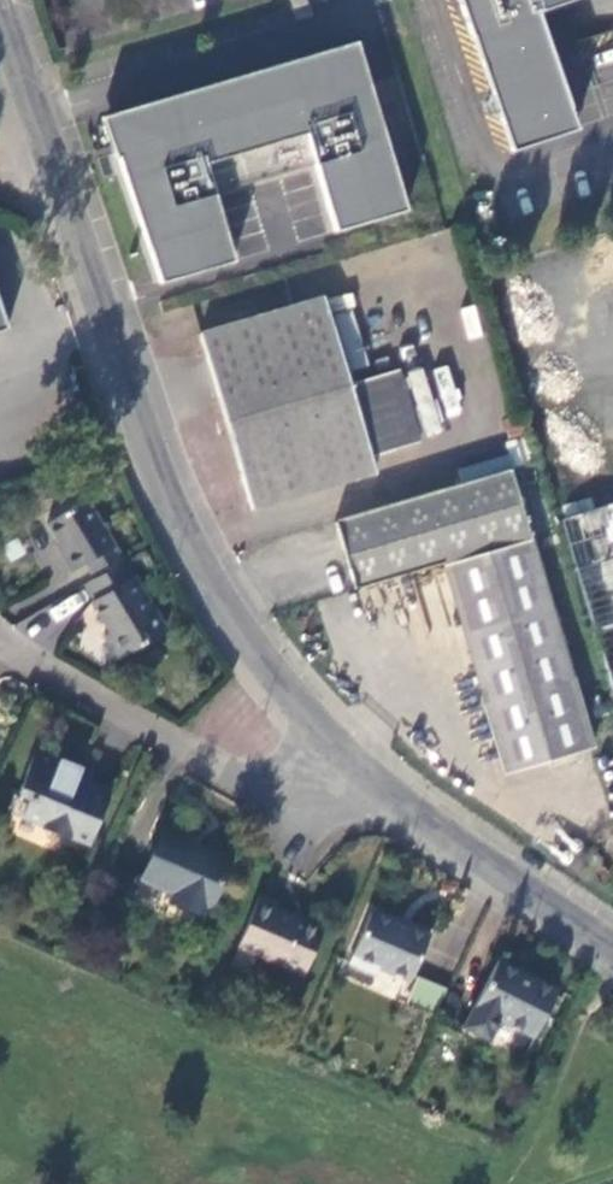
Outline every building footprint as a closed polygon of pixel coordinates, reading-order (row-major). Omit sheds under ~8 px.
[(308,12),(305,0),(290,0),(294,16),(308,12)] [(534,11),(542,9),(569,0),(457,0),(507,150),(573,128),(534,11)] [(355,42),(100,117),(114,159),(117,158),(159,283),(233,262),(213,195),(314,165),(334,232),(405,211),(355,42)] [(12,331),(0,294),(0,336),(12,331)] [(352,384),(326,296),(202,333),(253,507),(377,471),(372,455),(352,384)] [(427,437),(446,430),(422,367),(402,374),(427,437)] [(401,370),(352,384),(372,455),(421,441),(401,370)] [(445,565),(532,538),(511,465),(336,524),(356,589),(444,561),(445,565)] [(98,581),(128,563),(90,501),(50,524),(62,542),(79,571),(89,565),(98,581)] [(564,521),(612,687),(612,507),(564,521)] [(593,749),(532,538),(445,565),(506,773),(593,749)] [(79,571),(62,542),(57,545),(74,575),(79,571)] [(170,632),(128,563),(98,581),(87,588),(97,602),(95,605),(103,618),(113,634),(109,638),(125,660),(170,632)] [(89,844),(111,793),(77,778),(82,766),(60,757),(58,762),(35,753),(10,812),(40,825),(40,828),(68,841),(70,838),(89,844)] [(230,860),(163,832),(143,879),(175,893),(172,902),(201,913),(205,905),(210,908),(230,860)] [(304,975),(324,927),(273,906),(275,901),(261,895),(238,947),(304,975)] [(429,935),(371,911),(350,961),(377,973),(379,966),(410,980),(412,974),(429,935)] [(559,990),(500,963),(469,1027),(493,1040),(503,1020),(536,1037),(559,990)] [(412,974),(410,980),(401,1002),(435,1016),(448,989),(412,974)]
